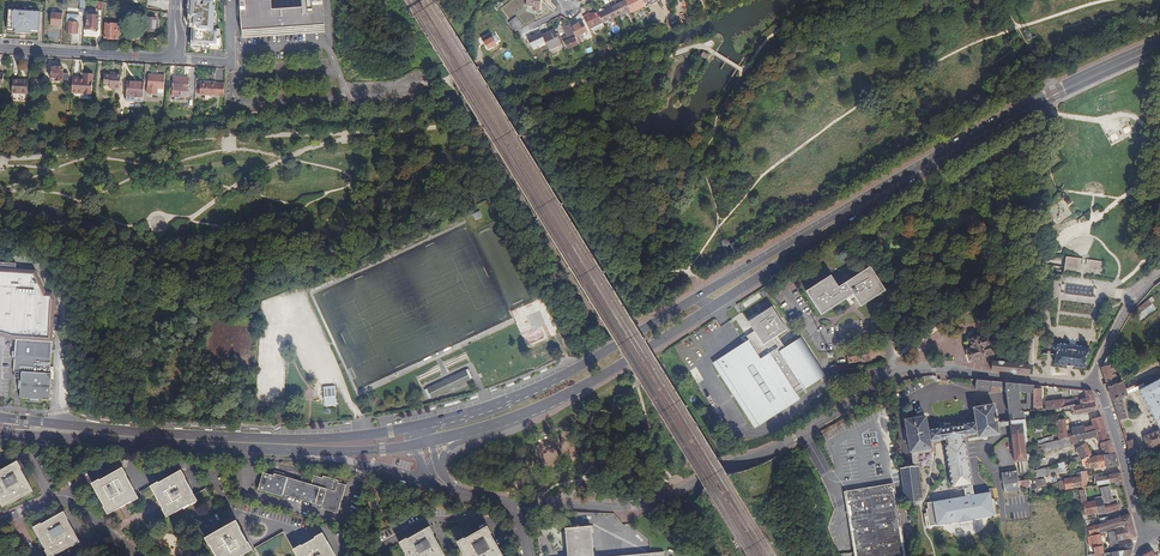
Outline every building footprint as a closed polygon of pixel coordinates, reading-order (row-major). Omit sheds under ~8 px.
[(188,3),(191,4),(191,8),(189,8),(188,18),(190,18),(190,23),(192,23),(191,27),(192,27),(191,47),(222,49),(221,38),(220,29),(213,29),(215,5),(213,5),(213,0),(189,0),(188,3)] [(241,25),(242,38),(324,33),(323,3),(323,0),(239,0),(241,25)] [(535,12),(539,13),(540,0),(526,0),(525,7),(536,8),(535,12)] [(630,11),(632,14),(645,8),(643,4),(641,0),(631,0),(626,2),(630,11)] [(611,9),(616,18),(630,11),(626,2),(611,9)] [(492,3),(491,3),(497,11),(501,8),(499,5),(496,7),(492,3)] [(598,15),(602,24),(616,18),(611,9),(598,15)] [(30,33),(38,33),(40,12),(9,10),(8,31),(16,32),(16,35),(20,35),(20,32),(25,33),(25,35),(30,36),(30,33)] [(582,18),(588,31),(602,24),(598,15),(596,12),(589,16),(589,15),(582,18)] [(51,25),(62,26),(63,14),(52,13),(51,25)] [(67,33),(77,34),(78,23),(79,23),(79,16),(76,15),(75,14),(72,14),(70,15),(67,15),(66,22),(67,22),(67,33)] [(98,16),(87,15),(87,29),(97,29),(98,16)] [(157,19),(146,18),(144,31),(156,32),(157,19)] [(511,22),(515,32),(524,28),(520,18),(511,22)] [(119,24),(105,23),(104,30),(105,30),(105,39),(117,39),(117,31),(118,31),(119,24)] [(582,24),(571,29),(576,38),(587,33),(582,24)] [(565,42),(568,49),(577,45),(568,25),(562,27),(568,40),(565,42)] [(542,37),(544,42),(548,51),(562,45),(555,31),(542,37)] [(542,37),(540,33),(527,39),(531,49),(544,42),(542,37)] [(491,39),(483,44),(488,52),(496,48),(491,39)] [(709,56),(702,52),(699,57),(706,61),(709,56)] [(58,68),(53,68),(52,80),(70,81),(70,75),(64,75),(64,68),(58,67),(58,68)] [(121,74),(115,74),(115,75),(110,75),(104,75),(104,83),(110,83),(110,86),(109,88),(120,88),(121,74)] [(85,79),(73,79),(73,93),(92,95),(93,75),(85,75),(85,79)] [(149,75),(147,94),(157,95),(158,89),(164,89),(165,75),(149,75)] [(173,77),(173,90),(181,91),(181,97),(188,97),(189,80),(183,79),(183,77),(173,77)] [(28,80),(13,80),(12,93),(28,94),(28,80)] [(127,100),(143,101),(144,82),(137,82),(137,83),(127,82),(127,100)] [(200,94),(225,96),(225,83),(200,82),(200,94)] [(51,342),(55,298),(51,290),(46,290),(35,268),(15,266),(16,262),(10,261),(0,260),(0,337),(4,338),(10,340),(16,340),(51,342)] [(871,300),(885,291),(869,267),(838,288),(830,276),(806,292),(821,315),(853,295),(861,307),(871,300)] [(1136,315),(1152,303),(1155,300),(1152,296),(1148,300),(1133,311),(1136,315)] [(1140,321),(1156,308),(1152,303),(1136,315),(1140,321)] [(749,340),(712,363),(755,428),(799,399),(796,394),(825,375),(800,337),(784,347),(777,336),(786,330),(771,307),(748,322),(754,331),(747,336),(749,340)] [(988,344),(986,338),(980,340),(979,338),(977,338),(976,337),(975,337),(973,338),(972,338),(972,339),(971,339),(971,340),(970,341),(973,351),(966,353),(968,360),(984,356),(985,358),(994,356),(990,344),(988,344)] [(53,342),(17,340),(16,360),(52,362),(53,342)] [(1084,351),(1059,348),(1059,346),(1058,345),(1056,344),(1055,344),(1053,345),(1052,347),(1052,348),(1053,350),(1054,351),(1055,351),(1055,355),(1054,364),(1067,366),(1073,367),(1084,368),(1086,355),(1088,355),(1089,355),(1090,354),(1091,353),(1091,352),(1091,351),(1090,349),(1088,348),(1087,348),(1086,348),(1085,349),(1084,350),(1084,351)] [(867,349),(847,352),(849,363),(869,360),(867,349)] [(1127,396),(1122,382),(1118,384),(1111,364),(1107,354),(1107,355),(1102,368),(1119,421),(1126,418),(1120,398),(1127,396)] [(52,362),(16,360),(15,371),(24,372),(22,396),(51,398),(52,380),(52,362)] [(1029,374),(1030,366),(992,362),(992,371),(1013,373),(1029,374)] [(849,373),(848,365),(837,367),(838,375),(849,373)] [(471,380),(466,369),(427,388),(432,398),(471,380)] [(1158,395),(1159,393),(1159,380),(1149,386),(1147,382),(1138,386),(1139,390),(1159,429),(1144,435),(1143,436),(1143,437),(1143,439),(1144,441),(1147,450),(1159,445),(1159,399),(1158,395)] [(1012,421),(1009,422),(1010,426),(1009,426),(1014,463),(1018,462),(1020,473),(1030,472),(1029,465),(1032,464),(1034,464),(1032,454),(1031,454),(1030,454),(1028,447),(1035,446),(1033,438),(1028,439),(1027,439),(1023,413),(1024,413),(1032,412),(1032,408),(1032,389),(1032,386),(976,381),(975,391),(990,393),(991,388),(1005,389),(1008,414),(1011,414),(1012,421)] [(335,396),(336,396),(336,388),(335,386),(323,387),(324,397),(335,396)] [(1042,407),(1042,389),(1032,389),(1032,408),(1042,407)] [(1094,403),(1093,395),(1087,390),(1084,390),(1086,399),(1080,400),(1080,405),(1094,403)] [(324,407),(336,406),(335,396),(324,397),(324,407)] [(1065,408),(1064,401),(1063,399),(1058,400),(1058,401),(1055,401),(1056,410),(1062,408),(1063,408),(1065,408)] [(1074,406),(1074,400),(1074,399),(1064,401),(1065,408),(1074,406)] [(1096,412),(1094,403),(1080,405),(1074,406),(1065,408),(1063,408),(1063,413),(1064,413),(1072,412),(1075,411),(1075,415),(1096,412)] [(962,441),(961,436),(977,433),(978,438),(998,435),(997,428),(996,424),(993,405),(973,408),(975,424),(962,426),(962,428),(941,431),(941,429),(928,432),(925,417),(904,421),(910,453),(911,453),(913,467),(899,469),(903,501),(908,500),(908,502),(911,502),(911,503),(912,504),(913,504),(914,504),(915,503),(915,502),(916,501),(917,501),(917,499),(922,498),(915,452),(931,449),(930,441),(948,438),(948,440),(945,441),(945,443),(944,444),(952,487),(956,486),(956,489),(963,488),(965,495),(926,502),(927,508),(925,508),(928,525),(958,521),(958,522),(972,519),(972,518),(993,515),(989,491),(973,494),(963,440),(962,441)] [(1067,438),(1064,417),(1062,417),(1062,420),(1056,421),(1056,424),(1058,440),(1067,438)] [(1097,431),(1105,428),(1102,421),(1101,417),(1091,420),(1092,426),(1084,428),(1085,433),(1088,433),(1093,432),(1097,431)] [(1084,428),(1083,426),(1072,429),(1071,429),(1073,437),(1085,433),(1084,428)] [(1077,442),(1096,437),(1099,445),(1101,452),(1114,450),(1113,450),(1105,428),(1097,431),(1093,432),(1088,433),(1086,433),(1085,433),(1073,437),(1067,438),(1058,440),(1044,444),(1038,446),(1035,446),(1037,455),(1077,444),(1077,442)] [(1139,453),(1135,440),(1125,442),(1131,461),(1139,459),(1137,454),(1139,453)] [(1092,456),(1085,444),(1076,449),(1076,451),(1079,458),(1069,460),(1059,463),(1060,467),(1061,467),(1064,466),(1069,464),(1070,465),(1081,461),(1083,460),(1086,458),(1087,459),(1092,456)] [(1118,466),(1117,461),(1115,454),(1102,456),(1105,467),(1118,466)] [(1097,467),(1096,456),(1092,456),(1087,459),(1086,458),(1083,460),(1081,461),(1082,466),(1087,463),(1088,468),(1097,467)] [(1105,467),(1102,456),(1096,456),(1097,467),(1097,468),(1105,467)] [(18,462),(0,472),(0,499),(1,500),(0,500),(0,501),(4,507),(26,495),(27,496),(34,491),(22,470),(22,469),(18,462)] [(1033,471),(1032,472),(1033,480),(1034,479),(1053,475),(1052,470),(1051,467),(1033,471)] [(104,507),(108,514),(131,502),(138,498),(126,477),(126,476),(122,468),(100,481),(100,480),(92,484),(104,507)] [(1029,488),(1029,481),(1018,482),(1016,469),(1000,472),(1004,494),(1018,491),(1019,496),(1023,496),(1022,490),(1029,488)] [(167,517),(198,501),(182,470),(151,487),(167,517)] [(1087,483),(1086,477),(1088,477),(1087,472),(1082,472),(1079,473),(1080,478),(1081,484),(1087,483)] [(337,514),(346,486),(338,483),(338,481),(324,476),(323,479),(314,476),(311,485),(274,474),(274,476),(264,473),(258,490),(264,491),(265,492),(281,497),(282,497),(297,501),(299,502),(337,514)] [(1122,483),(1120,474),(1119,474),(1114,474),(1108,476),(1109,485),(1113,484),(1122,483)] [(1109,485),(1108,476),(1098,477),(1098,475),(1095,475),(1092,475),(1093,483),(1096,483),(1096,487),(1109,485)] [(1081,484),(1080,478),(1076,478),(1072,479),(1073,489),(1078,488),(1082,488),(1081,484)] [(1073,489),(1072,479),(1063,480),(1063,481),(1064,483),(1065,488),(1065,490),(1073,489)] [(1045,486),(1044,480),(1035,481),(1036,488),(1045,486)] [(893,491),(892,484),(842,490),(843,497),(893,491)] [(1118,504),(1117,498),(1112,499),(1109,487),(1099,489),(1101,497),(1102,500),(1103,506),(1116,504),(1118,510),(1122,510),(1120,503),(1118,504)] [(1079,504),(1077,490),(1069,491),(1072,505),(1079,504)] [(1086,500),(1084,490),(1079,491),(1081,504),(1087,503),(1086,500)] [(843,497),(850,555),(901,555),(900,549),(893,491),(843,497)] [(1105,512),(1103,506),(1102,500),(1095,501),(1097,514),(1105,512)] [(1097,514),(1095,501),(1087,503),(1081,504),(1082,510),(1081,510),(1082,516),(1083,522),(1085,521),(1086,521),(1087,521),(1086,516),(1097,514)] [(1118,510),(1116,504),(1103,506),(1105,512),(1118,510)] [(64,512),(41,525),(41,524),(34,528),(46,550),(45,551),(48,555),(53,555),(72,545),(73,546),(79,542),(67,520),(68,519),(64,512)] [(1132,526),(1130,514),(1123,516),(1108,521),(1106,522),(1104,523),(1100,524),(1097,525),(1099,533),(1106,532),(1114,529),(1114,531),(1117,542),(1125,540),(1123,527),(1132,526)] [(251,549),(247,542),(246,542),(238,528),(239,527),(235,519),(204,536),(208,544),(209,543),(216,555),(238,555),(251,549)] [(1099,533),(1097,525),(1087,527),(1086,521),(1085,521),(1087,536),(1099,533)] [(511,554),(499,532),(500,531),(496,524),(474,535),(473,535),(466,539),(475,555),(507,555),(511,554)] [(569,528),(571,555),(598,555),(595,525),(583,526),(583,524),(580,524),(580,527),(569,528)] [(1135,537),(1132,526),(1123,527),(1125,540),(1135,538),(1135,537)] [(431,534),(432,533),(428,527),(406,540),(405,539),(398,543),(405,555),(443,555),(431,534)] [(1117,542),(1114,531),(1107,533),(1110,548),(1115,547),(1115,546),(1118,546),(1117,542)] [(285,554),(293,549),(283,532),(254,548),(258,555),(279,544),(285,554)] [(322,533),(315,537),(301,546),(301,545),(293,549),(297,555),(336,555),(322,533)] [(1103,554),(1100,535),(1090,537),(1087,538),(1088,545),(1092,545),(1094,555),(1103,554)] [(1131,550),(1133,545),(1131,544),(1119,547),(1120,552),(1131,550)]
